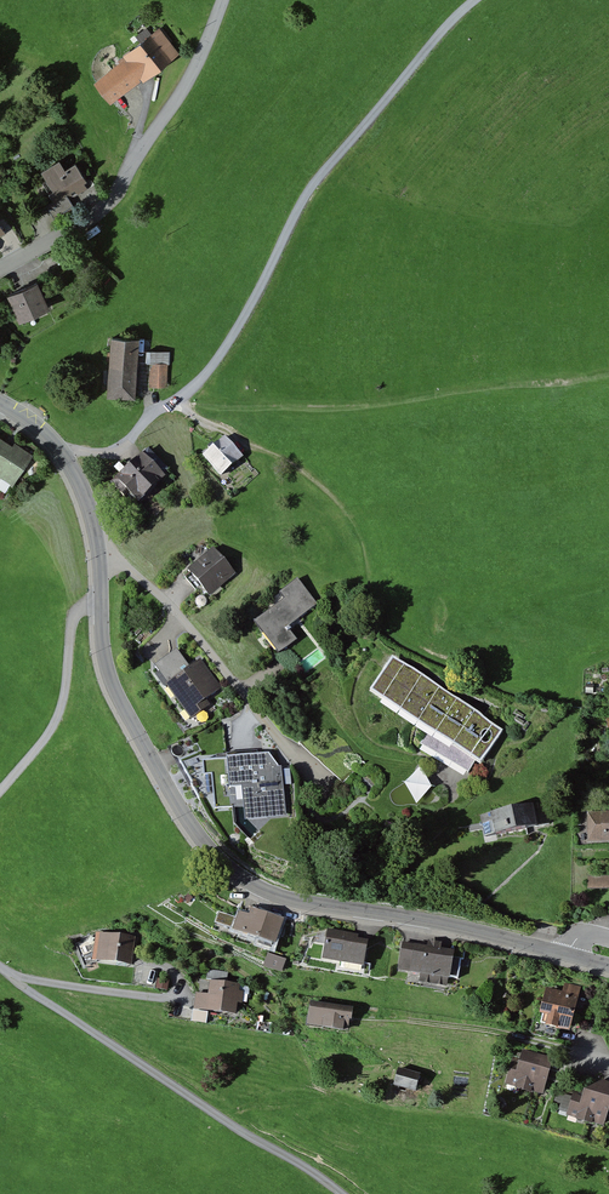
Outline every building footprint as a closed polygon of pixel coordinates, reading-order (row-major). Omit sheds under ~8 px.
[(124,57),(142,81),(143,82),(178,54),(159,30),(152,35),(146,28),(134,37),(140,44),(124,57)] [(142,81),(124,57),(118,61),(121,64),(93,84),(109,105),(142,81)] [(66,173),(60,163),(42,174),(47,182),(43,184),(50,195),(43,199),(55,219),(74,207),(70,200),(89,189),(76,167),(66,173)] [(10,243),(0,228),(0,249),(10,243)] [(70,245),(53,254),(58,264),(75,255),(70,245)] [(37,285),(7,298),(20,325),(49,312),(37,285)] [(141,339),(110,338),(107,397),(137,398),(141,339)] [(168,358),(152,358),(150,389),(167,390),(168,358)] [(0,439),(0,480),(13,489),(35,456),(16,444),(13,448),(0,439)] [(222,440),(202,458),(221,479),(241,461),(222,440)] [(147,449),(109,486),(132,509),(170,472),(147,449)] [(213,547),(184,572),(210,601),(239,576),(213,547)] [(294,580),(247,618),(276,654),(293,640),(284,629),(314,605),(294,580)] [(199,658),(164,682),(185,714),(221,691),(199,658)] [(481,720),(401,667),(383,694),(430,727),(420,744),(468,773),(501,719),(487,711),(481,720)] [(274,754),(198,761),(199,775),(207,774),(210,809),(233,807),(234,823),(280,819),(274,754)] [(541,803),(481,814),(485,835),(544,824),(541,803)] [(590,815),(590,833),(604,833),(604,839),(608,839),(608,815),(590,815)] [(588,876),(588,890),(608,890),(608,876),(588,876)] [(233,931),(238,918),(221,911),(216,924),(233,931)] [(241,914),(235,930),(274,943),(282,921),(253,911),(251,917),(241,914)] [(96,931),(92,959),(131,965),(136,936),(96,931)] [(354,935),(328,931),(323,957),(363,964),(367,942),(353,940),(354,935)] [(404,942),(398,972),(448,982),(454,951),(404,942)] [(282,959),(269,954),(264,966),(278,971),(282,959)] [(191,976),(185,1006),(236,1018),(243,988),(191,976)] [(569,992),(545,985),(534,1022),(558,1029),(569,992)] [(348,1009),(313,1004),(310,1024),(346,1028),(348,1009)] [(547,1057),(516,1051),(508,1089),(538,1096),(547,1057)] [(566,1076),(554,1109),(600,1126),(608,1100),(608,1091),(566,1076)]
